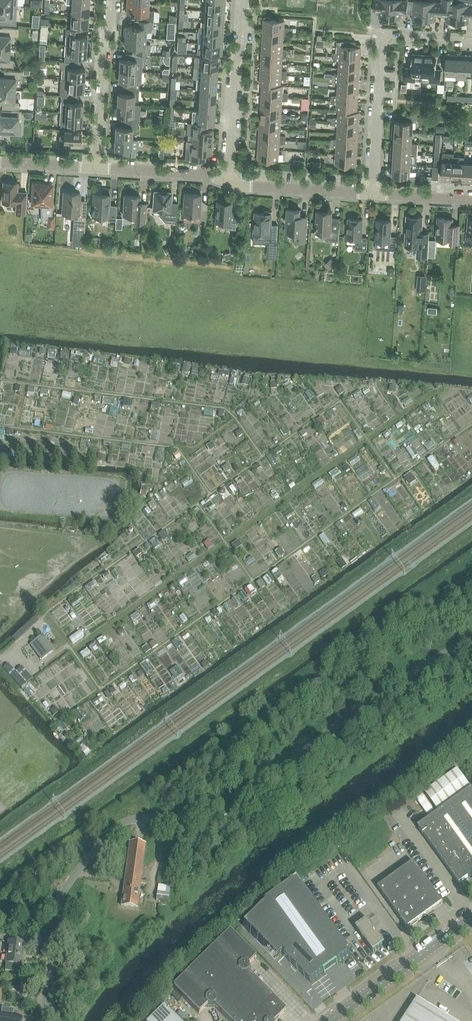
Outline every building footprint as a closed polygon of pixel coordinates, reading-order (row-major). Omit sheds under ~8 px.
[(225,1),(207,0),(206,0),(206,11),(225,12),(225,1)] [(391,0),(374,0),(373,11),(379,11),(379,17),(390,18),(391,0)] [(408,0),(405,0),(391,0),(390,18),(401,19),(401,13),(407,13),(408,0)] [(424,20),(425,1),(408,0),(407,13),(413,13),(413,19),(424,20)] [(441,2),(429,1),(429,0),(425,0),(425,1),(424,20),(435,21),(435,15),(441,15),(442,2),(441,2)] [(459,4),(459,0),(441,0),(441,2),(442,2),(441,15),(447,15),(447,21),(458,22),(459,4)] [(463,4),(463,0),(459,0),(459,4),(458,22),(469,23),(469,17),(471,17),(471,4),(463,4)] [(144,10),(144,4),(128,3),(128,7),(127,8),(127,13),(141,14),(141,20),(153,21),(154,21),(159,21),(159,12),(154,11),(144,10)] [(88,16),(89,5),(72,4),(71,15),(88,16)] [(17,6),(0,5),(0,17),(3,17),(2,24),(16,25),(17,6)] [(224,23),(225,12),(206,11),(205,22),(224,23)] [(88,27),(88,16),(71,15),(71,26),(88,27)] [(264,30),(290,32),(290,28),(284,27),(284,20),(272,20),(272,17),(264,17),(264,30)] [(153,21),(141,20),(139,20),(139,27),(126,26),(125,36),(142,37),(142,31),(152,32),(153,21)] [(224,23),(205,22),(205,27),(201,27),(201,32),(204,32),(223,34),(224,23)] [(10,47),(11,35),(15,36),(16,28),(2,28),(2,34),(0,34),(0,47),(10,47)] [(65,45),(87,46),(87,35),(82,35),(82,29),(67,28),(65,45)] [(290,35),(290,32),(264,30),(263,41),(283,42),(283,36),(290,35)] [(223,44),(223,34),(204,32),(204,43),(223,44)] [(142,43),(142,37),(125,36),(125,47),(137,48),(137,54),(142,54),(143,54),(150,55),(151,44),(142,43)] [(334,57),(360,59),(361,44),(354,44),(354,41),(340,40),(340,41),(337,41),(336,52),(334,53),(334,57)] [(283,48),(283,42),(263,41),(262,52),(289,53),(289,50),(283,48)] [(177,42),(177,53),(186,53),(186,42),(185,42),(177,42)] [(199,54),(222,55),(223,44),(204,43),(203,49),(199,49),(199,54)] [(86,57),(87,46),(65,45),(64,62),(80,63),(81,57),(86,57)] [(10,47),(0,47),(0,66),(13,67),(14,60),(9,60),(10,47)] [(288,57),(289,53),(262,52),(262,63),(282,64),(282,57),(288,57)] [(142,54),(137,54),(125,53),(125,59),(120,59),(119,70),(136,71),(142,72),(143,54),(142,54)] [(423,74),(424,55),(412,54),(412,67),(406,67),(405,80),(423,81),(423,74)] [(456,74),(457,55),(446,54),(445,73),(456,74)] [(424,55),(423,74),(430,75),(430,82),(441,83),(441,69),(435,69),(436,56),(424,55)] [(467,79),(468,55),(457,55),(456,74),(456,79),(467,79)] [(217,69),(218,58),(194,57),(194,68),(217,69)] [(359,69),(360,59),(334,57),(334,59),(340,61),(339,68),(359,69)] [(80,63),(64,62),(59,62),(59,69),(62,70),(62,79),(84,80),(85,69),(80,68),(80,63)] [(281,70),(282,64),(262,63),(261,73),(287,75),(287,72),(281,70)] [(216,80),(217,69),(194,68),(193,79),(197,79),(216,80)] [(333,74),(332,78),(359,80),(359,69),(339,68),(339,74),(333,74)] [(16,90),(17,78),(21,78),(21,71),(7,70),(7,77),(0,77),(0,89),(16,90)] [(141,83),(142,72),(136,71),(119,70),(118,81),(124,81),(123,87),(135,88),(140,88),(140,83),(141,83)] [(287,78),(287,75),(261,73),(260,84),(263,85),(263,84),(280,85),(281,79),(287,78)] [(358,91),(359,80),(332,78),(332,81),(338,83),(338,89),(358,91)] [(84,91),(84,80),(62,79),(60,96),(61,96),(78,97),(79,91),(84,91)] [(216,91),(216,80),(197,79),(197,90),(216,91)] [(283,85),(280,85),(263,84),(263,85),(262,95),(288,97),(289,93),(282,92),(283,85)] [(139,99),(140,88),(135,88),(123,87),(123,93),(118,93),(117,104),(134,105),(135,99),(139,99)] [(16,90),(0,89),(0,102),(5,102),(5,109),(19,109),(19,103),(15,102),(16,90)] [(357,101),(358,91),(338,89),(338,95),(331,96),(331,100),(357,101)] [(215,102),(216,91),(197,90),(196,101),(215,102)] [(288,100),(288,97),(262,95),(261,106),(281,107),(282,101),(288,100)] [(78,102),(78,97),(61,96),(60,96),(59,113),(82,114),(83,103),(78,102)] [(357,112),(357,111),(357,101),(331,100),(331,103),(337,105),(337,111),(339,111),(357,112)] [(214,112),(215,102),(196,101),(195,111),(214,112)] [(141,106),(134,105),(117,104),(116,115),(121,115),(121,121),(140,122),(141,106)] [(281,113),(281,107),(261,106),(261,117),(287,118),(287,115),(281,113)] [(18,112),(2,111),(1,115),(0,115),(0,130),(1,130),(1,134),(22,135),(22,125),(18,125),(18,112)] [(214,124),(214,112),(195,111),(195,123),(214,124)] [(359,112),(357,111),(357,112),(339,111),(339,117),(332,118),(332,121),(359,123),(359,112)] [(61,113),(60,130),(64,130),(76,131),(76,130),(77,125),(82,125),(82,114),(61,113)] [(392,131),(413,132),(413,121),(420,122),(420,116),(408,115),(407,121),(396,120),(396,124),(393,125),(392,131)] [(287,122),(287,118),(261,117),(260,127),(280,129),(280,122),(287,122)] [(140,123),(140,122),(121,121),(121,127),(116,127),(115,138),(132,139),(132,133),(137,134),(138,123),(140,123)] [(358,134),(359,123),(332,121),(332,124),(338,126),(338,132),(358,134)] [(192,141),(212,142),(213,131),(207,130),(207,124),(188,123),(187,133),(192,134),(192,141)] [(280,135),(280,129),(260,127),(259,138),(286,140),(286,136),(280,135)] [(60,135),(59,147),(71,148),(71,142),(81,142),(81,131),(76,130),(76,131),(64,130),(64,136),(60,135)] [(412,143),(413,132),(392,131),(392,137),(395,138),(394,142),(412,143)] [(357,144),(358,134),(338,132),(337,138),(331,139),(331,143),(357,144)] [(132,139),(115,138),(114,149),(119,149),(119,155),(131,156),(135,156),(136,151),(137,151),(138,140),(132,139)] [(285,143),(286,140),(259,138),(259,149),(279,150),(279,144),(285,143)] [(186,148),(186,159),(201,160),(205,160),(206,153),(212,154),(212,142),(192,141),(191,148),(186,148)] [(412,143),(394,142),(394,146),(391,146),(391,153),(411,154),(411,155),(417,155),(418,144),(412,143)] [(357,155),(357,144),(331,143),(331,146),(337,147),(336,154),(357,155)] [(278,161),(279,150),(259,149),(258,162),(265,163),(265,161),(278,161)] [(411,155),(411,154),(391,153),(390,159),(393,160),(393,163),(411,164),(411,155)] [(356,168),(357,155),(336,154),(336,165),(348,166),(348,168),(356,168)] [(443,155),(441,178),(453,179),(453,162),(454,156),(443,155)] [(464,162),(465,158),(459,157),(459,162),(453,162),(453,179),(463,179),(464,162)] [(464,162),(463,179),(471,180),(471,163),(464,162)] [(390,168),(389,174),(399,178),(399,180),(416,181),(417,166),(411,165),(411,164),(393,163),(393,167),(390,168)] [(3,182),(2,202),(16,203),(16,213),(26,214),(27,193),(17,192),(18,183),(16,183),(14,182),(11,181),(9,183),(3,182)] [(34,184),(33,204),(39,205),(39,207),(42,207),(42,221),(47,221),(47,227),(54,228),(55,215),(51,215),(53,185),(34,184)] [(172,193),(161,192),(161,190),(153,190),(153,195),(155,196),(154,211),(160,212),(160,217),(166,222),(177,223),(178,207),(171,207),(172,193)] [(85,232),(86,212),(79,211),(80,193),(64,192),(62,214),(74,215),(73,225),(73,230),(73,232),(85,232)] [(116,220),(117,205),(110,205),(110,196),(103,195),(103,194),(94,194),(93,216),(108,217),(108,220),(116,220)] [(185,194),(184,215),(200,217),(200,219),(206,220),(207,204),(201,204),(202,195),(185,194)] [(146,222),(147,207),(142,207),(140,205),(141,196),(125,195),(123,215),(130,216),(130,218),(133,221),(146,222)] [(236,229),(237,212),(231,211),(231,203),(217,202),(216,222),(225,222),(225,229),(236,229)] [(306,241),(307,219),(300,219),(301,209),(287,209),(287,215),(283,220),(286,222),(286,232),(296,233),(295,240),(306,241)] [(339,241),(341,218),(332,217),(332,212),(317,211),(316,226),(315,226),(315,228),(316,228),(316,232),(325,233),(325,241),(339,241)] [(255,213),(254,235),(270,236),(269,247),(277,247),(278,225),(271,225),(272,214),(255,213)] [(427,257),(428,247),(429,233),(422,233),(423,217),(407,216),(405,246),(417,247),(417,257),(427,257)] [(460,243),(460,225),(453,225),(453,219),(445,218),(445,217),(437,216),(436,221),(438,221),(437,239),(451,239),(451,242),(460,243)] [(367,250),(368,238),(362,238),(363,219),(349,218),(347,239),(356,239),(355,249),(367,250)] [(396,250),(397,236),(390,236),(391,221),(377,220),(376,241),(390,242),(389,250),(396,250)] [(332,260),(326,266),(330,269),(336,263),(332,260)] [(20,631),(12,638),(16,642),(23,635),(20,631)] [(42,659),(54,651),(43,636),(31,644),(42,659)] [(5,669),(21,688),(32,678),(21,667),(16,672),(10,665),(5,669)] [(459,885),(471,876),(471,789),(418,827),(459,885)] [(121,906),(137,908),(146,842),(130,840),(121,906)] [(378,888),(408,929),(408,928),(442,904),(443,904),(414,863),(378,888)] [(261,908),(243,926),(255,938),(275,958),(281,953),(311,983),(326,973),(325,972),(337,964),(351,954),(298,881),(261,908)] [(157,893),(158,901),(169,901),(169,886),(158,886),(158,893),(157,893)] [(385,944),(368,920),(356,929),(373,953),(385,944)] [(213,1007),(214,1006),(228,1020),(276,1020),(286,1011),(248,973),(249,971),(249,967),(248,966),(256,958),(229,931),(173,987),(199,1014),(207,1006),(208,1007),(213,1007)] [(9,941),(6,963),(5,971),(15,972),(16,965),(21,965),(24,944),(9,941)] [(418,999),(403,1020),(452,1020),(418,999)] [(164,1006),(149,1020),(178,1020),(164,1006)] [(22,1018),(13,1016),(14,1010),(2,1008),(1,1015),(0,1015),(0,1020),(21,1020),(22,1018)]
